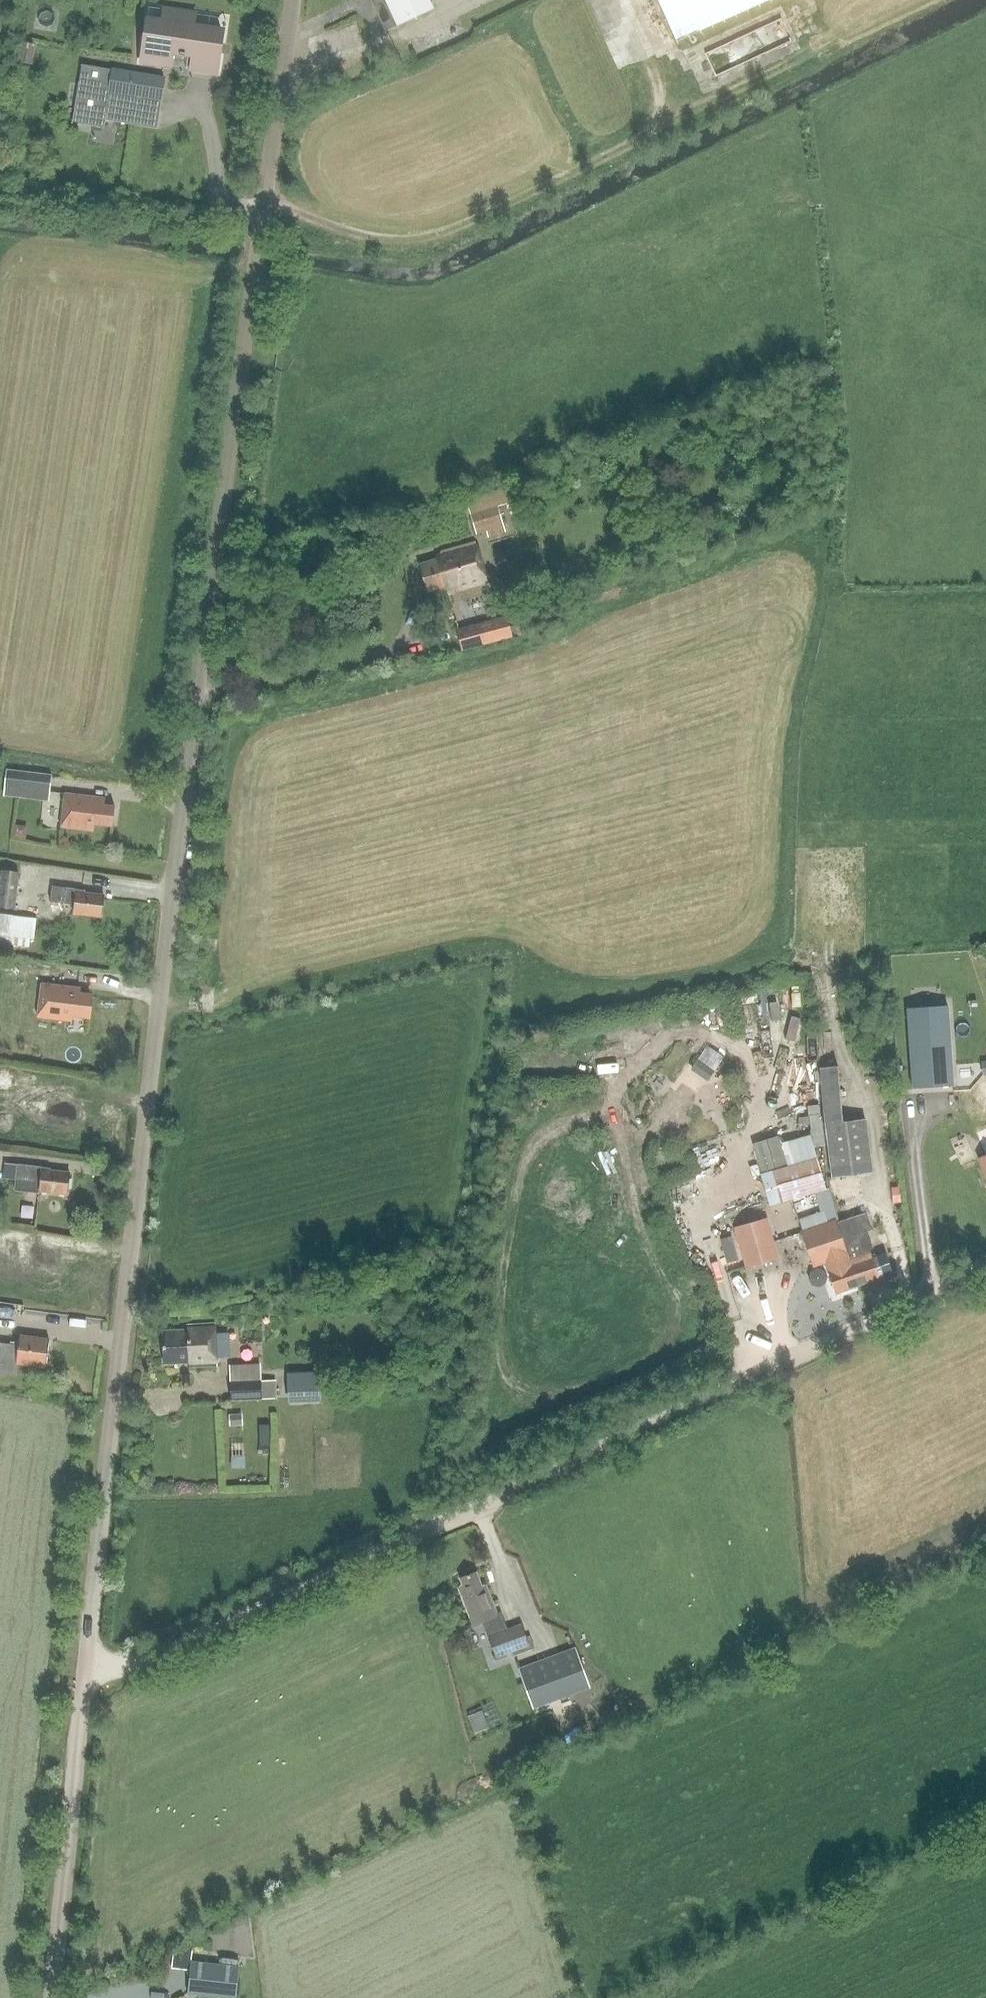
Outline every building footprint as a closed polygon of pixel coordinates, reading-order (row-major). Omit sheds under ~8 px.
[(386,31),(434,9),(429,0),(372,0),(386,31)] [(676,40),(767,0),(658,0),(676,40)] [(170,22),(149,19),(143,59),(171,63),(172,53),(180,55),(180,56),(185,57),(185,55),(193,57),(191,66),(215,70),(222,30),(194,25),(196,16),(171,12),(170,22)] [(32,65),(36,44),(21,41),(17,62),(32,65)] [(82,64),(72,123),(104,128),(105,122),(128,126),(133,95),(160,99),(163,79),(163,78),(132,72),(112,69),(110,69),(82,64)] [(502,522),(497,506),(471,514),(476,530),(502,522)] [(441,554),(437,555),(438,558),(419,564),(427,592),(446,586),(447,591),(486,580),(475,541),(441,551),(441,554)] [(455,629),(461,650),(512,637),(506,615),(455,629)] [(52,774),(6,769),(4,786),(50,791),(52,774)] [(113,826),(115,806),(99,804),(100,797),(65,793),(61,827),(94,831),(95,823),(113,826)] [(19,872),(1,870),(0,881),(0,907),(15,909),(19,872)] [(73,912),(102,916),(104,896),(84,893),(85,890),(52,886),(51,901),(74,904),(73,912)] [(0,913),(0,954),(8,955),(10,936),(34,938),(37,917),(0,913)] [(77,995),(78,987),(42,983),(37,1017),(70,1021),(71,1014),(89,1016),(91,996),(77,995)] [(908,1008),(913,1089),(955,1086),(950,1005),(908,1008)] [(698,1059),(691,1070),(707,1081),(714,1070),(698,1059)] [(857,1176),(857,1175),(872,1173),(866,1119),(843,1121),(837,1066),(819,1068),(831,1177),(833,1177),(833,1178),(857,1176)] [(971,1140),(978,1157),(976,1158),(982,1172),(984,1170),(985,1174),(985,1118),(978,1122),(981,1130),(983,1134),(978,1137),(971,1140)] [(787,1164),(779,1136),(753,1143),(762,1172),(787,1164)] [(781,1202),(826,1189),(817,1157),(772,1170),(781,1202)] [(67,1193),(70,1173),(50,1171),(51,1168),(8,1163),(6,1178),(16,1179),(15,1189),(40,1192),(40,1190),(67,1193)] [(901,1202),(899,1188),(891,1189),(893,1203),(901,1202)] [(866,1212),(839,1221),(838,1221),(844,1238),(842,1239),(858,1285),(858,1284),(879,1277),(879,1276),(883,1274),(883,1275),(893,1272),(892,1271),(891,1271),(884,1252),(872,1256),(869,1248),(873,1246),(867,1229),(871,1228),(866,1212)] [(764,1218),(737,1226),(749,1264),(775,1256),(764,1218)] [(835,1292),(858,1285),(842,1239),(844,1238),(838,1221),(837,1221),(836,1219),(802,1230),(813,1265),(825,1261),(835,1292)] [(17,1250),(13,1278),(56,1283),(58,1269),(60,1255),(17,1250)] [(215,1323),(186,1325),(187,1330),(163,1331),(164,1364),(188,1363),(188,1367),(218,1366),(217,1359),(230,1358),(229,1333),(216,1333),(215,1323)] [(46,1367),(50,1339),(20,1335),(18,1345),(0,1343),(0,1347),(0,1373),(16,1375),(17,1363),(46,1367)] [(285,1400),(318,1399),(317,1369),(284,1370),(285,1400)] [(190,1385),(190,1374),(182,1374),(183,1385),(190,1385)] [(262,1380),(262,1399),(275,1398),(275,1380),(262,1380)] [(231,1400),(262,1399),(261,1381),(231,1382),(231,1400)] [(241,1414),(228,1414),(229,1426),(242,1425),(241,1414)] [(488,1637),(496,1657),(528,1646),(521,1625),(507,1630),(500,1613),(497,1615),(486,1585),(482,1586),(476,1572),(460,1578),(463,1586),(458,1588),(472,1625),(483,1621),(488,1637)] [(589,1684),(576,1648),(519,1670),(532,1705),(589,1684)] [(239,1965),(191,1960),(188,1992),(235,1997),(239,1965)]
